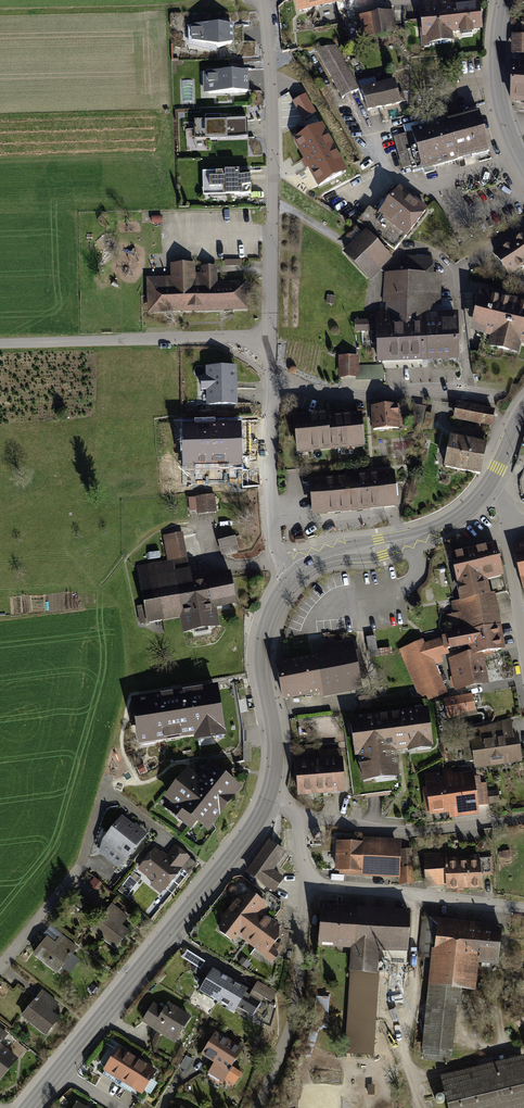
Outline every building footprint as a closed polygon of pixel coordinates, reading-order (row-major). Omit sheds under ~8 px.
[(297,15),(347,3),(348,4),(364,0),(294,0),(297,15)] [(484,33),(481,4),(461,6),(452,7),(451,2),(420,5),(425,47),(455,44),(454,37),(460,36),(460,39),(475,37),(475,34),(484,33)] [(393,12),(359,18),(363,40),(397,34),(393,12)] [(236,28),(195,30),(196,48),(237,46),(236,28)] [(511,57),(523,57),(523,36),(512,36),(511,57)] [(337,46),(316,49),(343,99),(360,89),(337,46)] [(511,105),(523,106),(523,64),(513,64),(511,105)] [(250,75),(207,75),(207,97),(250,97),(250,75)] [(402,106),(395,81),(361,90),(368,115),(402,106)] [(306,97),(292,105),(302,123),(316,116),(306,97)] [(492,155),(480,113),(412,131),(412,134),(417,149),(406,152),(411,168),(413,175),(421,172),(422,174),(492,155)] [(256,119),(187,121),(188,151),(210,150),(210,144),(257,143),(256,119)] [(323,128),(293,143),(305,166),(319,191),(348,176),(323,128)] [(417,149),(412,134),(394,138),(402,170),(411,168),(406,152),(417,149)] [(258,170),(204,174),(206,202),(260,198),(258,170)] [(415,197),(400,185),(377,212),(405,235),(427,207),(415,197)] [(394,249),(405,235),(377,212),(369,206),(357,220),(394,249)] [(392,256),(364,230),(342,252),(370,279),(392,256)] [(493,253),(510,277),(523,267),(523,268),(523,230),(493,253)] [(440,360),(459,359),(458,311),(453,312),(452,298),(441,298),(441,274),(436,274),(435,272),(434,260),(433,260),(432,257),(403,256),(403,271),(384,272),(383,303),(385,303),(385,312),(376,312),(377,362),(425,360),(440,360)] [(175,278),(148,279),(149,317),(253,315),(253,285),(222,285),(221,265),(205,265),(205,276),(197,276),(197,267),(175,267),(175,278)] [(481,289),(470,331),(490,335),(487,346),(518,353),(519,345),(523,346),(523,300),(481,289)] [(358,354),(339,354),(339,378),(356,378),(359,378),(358,365),(358,354)] [(384,365),(358,365),(359,378),(356,378),(356,380),(384,379),(384,365)] [(233,372),(201,370),(199,396),(231,399),(233,372)] [(494,409),(457,402),(454,418),(491,426),(494,409)] [(399,404),(371,405),(372,429),(400,428),(399,404)] [(425,407),(415,405),(412,422),(422,424),(425,407)] [(326,412),(293,416),(297,452),(364,445),(361,413),(326,416),(326,412)] [(435,414),(426,412),(423,428),(432,430),(435,414)] [(239,424),(182,425),(183,467),(240,466),(239,424)] [(486,442),(450,434),(443,467),(479,474),(486,442)] [(197,470),(172,476),(175,488),(200,482),(197,470)] [(392,474),(311,481),(314,514),(395,506),(392,474)] [(194,513),(219,511),(218,494),(193,496),(194,513)] [(223,629),(220,615),(243,611),(235,568),(196,575),(187,530),(162,535),(167,561),(139,566),(150,625),(183,619),(186,636),(223,629)] [(229,553),(242,549),(237,536),(225,540),(229,553)] [(511,545),(523,590),(523,542),(511,545)] [(504,576),(496,543),(450,553),(457,583),(455,583),(459,601),(491,594),(488,580),(504,576)] [(491,594),(459,601),(451,602),(453,614),(446,615),(449,633),(446,633),(447,635),(441,636),(444,650),(448,649),(449,649),(449,650),(467,647),(468,652),(471,652),(472,655),(493,652),(505,649),(495,594),(491,594)] [(444,650),(441,636),(440,634),(424,639),(426,643),(425,643),(423,639),(400,649),(403,656),(401,658),(419,699),(425,697),(428,701),(447,693),(436,665),(443,663),(441,656),(449,654),(448,649),(444,650)] [(375,636),(366,637),(368,652),(369,652),(370,657),(391,654),(390,647),(377,649),(375,636)] [(323,653),(275,663),(283,700),(320,693),(320,696),(368,687),(360,650),(355,651),(352,638),(321,644),(323,653)] [(448,659),(455,691),(489,683),(484,657),(493,656),(493,652),(472,655),(471,652),(468,652),(448,659)] [(233,744),(224,688),(136,702),(144,750),(198,741),(200,750),(233,744)] [(472,693),(444,699),(448,719),(461,716),(461,714),(476,711),(472,693)] [(399,776),(396,753),(433,748),(428,707),(349,717),(354,756),(357,756),(360,781),(399,776)] [(516,740),(513,723),(484,727),(485,739),(473,740),(477,771),(523,765),(523,752),(522,739),(516,740)] [(297,797),(343,794),(340,748),(318,750),(318,760),(294,761),(297,797)] [(211,840),(247,796),(213,769),(203,782),(190,772),(165,803),(211,840)] [(450,787),(430,790),(435,820),(484,811),(478,776),(457,779),(456,773),(448,774),(450,787)] [(130,864),(152,839),(126,817),(105,843),(130,864)] [(321,832),(313,833),(313,842),(322,842),(321,832)] [(361,843),(336,841),(334,871),(339,871),(339,875),(399,879),(401,839),(362,836),(361,843)] [(287,853),(269,840),(246,872),(275,892),(285,878),(274,871),(287,853)] [(157,848),(137,874),(167,898),(197,860),(179,846),(170,858),(157,848)] [(414,883),(412,849),(401,850),(402,867),(400,867),(401,884),(414,883)] [(447,853),(423,854),(425,887),(446,886),(446,890),(482,889),(481,876),(494,876),(493,854),(468,855),(469,857),(447,858),(447,853)] [(270,918),(262,912),(266,907),(265,902),(256,894),(238,896),(221,918),(222,923),(219,928),(221,932),(231,940),(236,939),(239,935),(271,961),(276,959),(283,951),(283,947),(277,942),(280,939),(280,925),(270,918)] [(353,906),(322,905),(320,947),(352,949),(346,1053),(374,1055),(379,974),(377,974),(378,949),(409,951),(411,910),(353,906)] [(132,921),(114,907),(93,934),(120,955),(134,937),(125,930),(132,921)] [(472,922),(422,917),(417,958),(430,960),(421,1050),(423,1050),(422,1061),(448,1063),(448,1058),(452,1058),(457,1007),(460,1007),(461,991),(476,993),(479,965),(499,967),(503,925),(472,922)] [(62,979),(84,953),(64,937),(42,962),(62,979)] [(187,950),(183,957),(200,968),(205,961),(187,950)] [(214,968),(200,992),(234,1012),(237,1007),(246,993),(248,988),(236,981),(226,976),(214,968)] [(258,981),(250,995),(262,1002),(264,998),(271,1002),(277,992),(258,981)] [(51,1043),(67,1023),(54,1013),(61,1005),(44,991),(21,1019),(51,1043)] [(246,993),(237,1007),(253,1017),(262,1002),(250,995),(246,993)] [(175,1043),(192,1017),(169,1002),(165,1010),(154,1003),(142,1022),(175,1043)] [(0,1027),(0,1085),(5,1089),(25,1062),(4,1046),(12,1036),(0,1027)] [(244,1048),(216,1031),(212,1037),(201,1055),(215,1063),(208,1073),(223,1082),(225,1079),(235,1085),(242,1073),(232,1067),(244,1048)] [(134,1056),(118,1046),(103,1070),(142,1095),(157,1070),(141,1060),(134,1056)] [(441,1077),(449,1107),(523,1107),(523,1060),(523,1055),(441,1077)]
